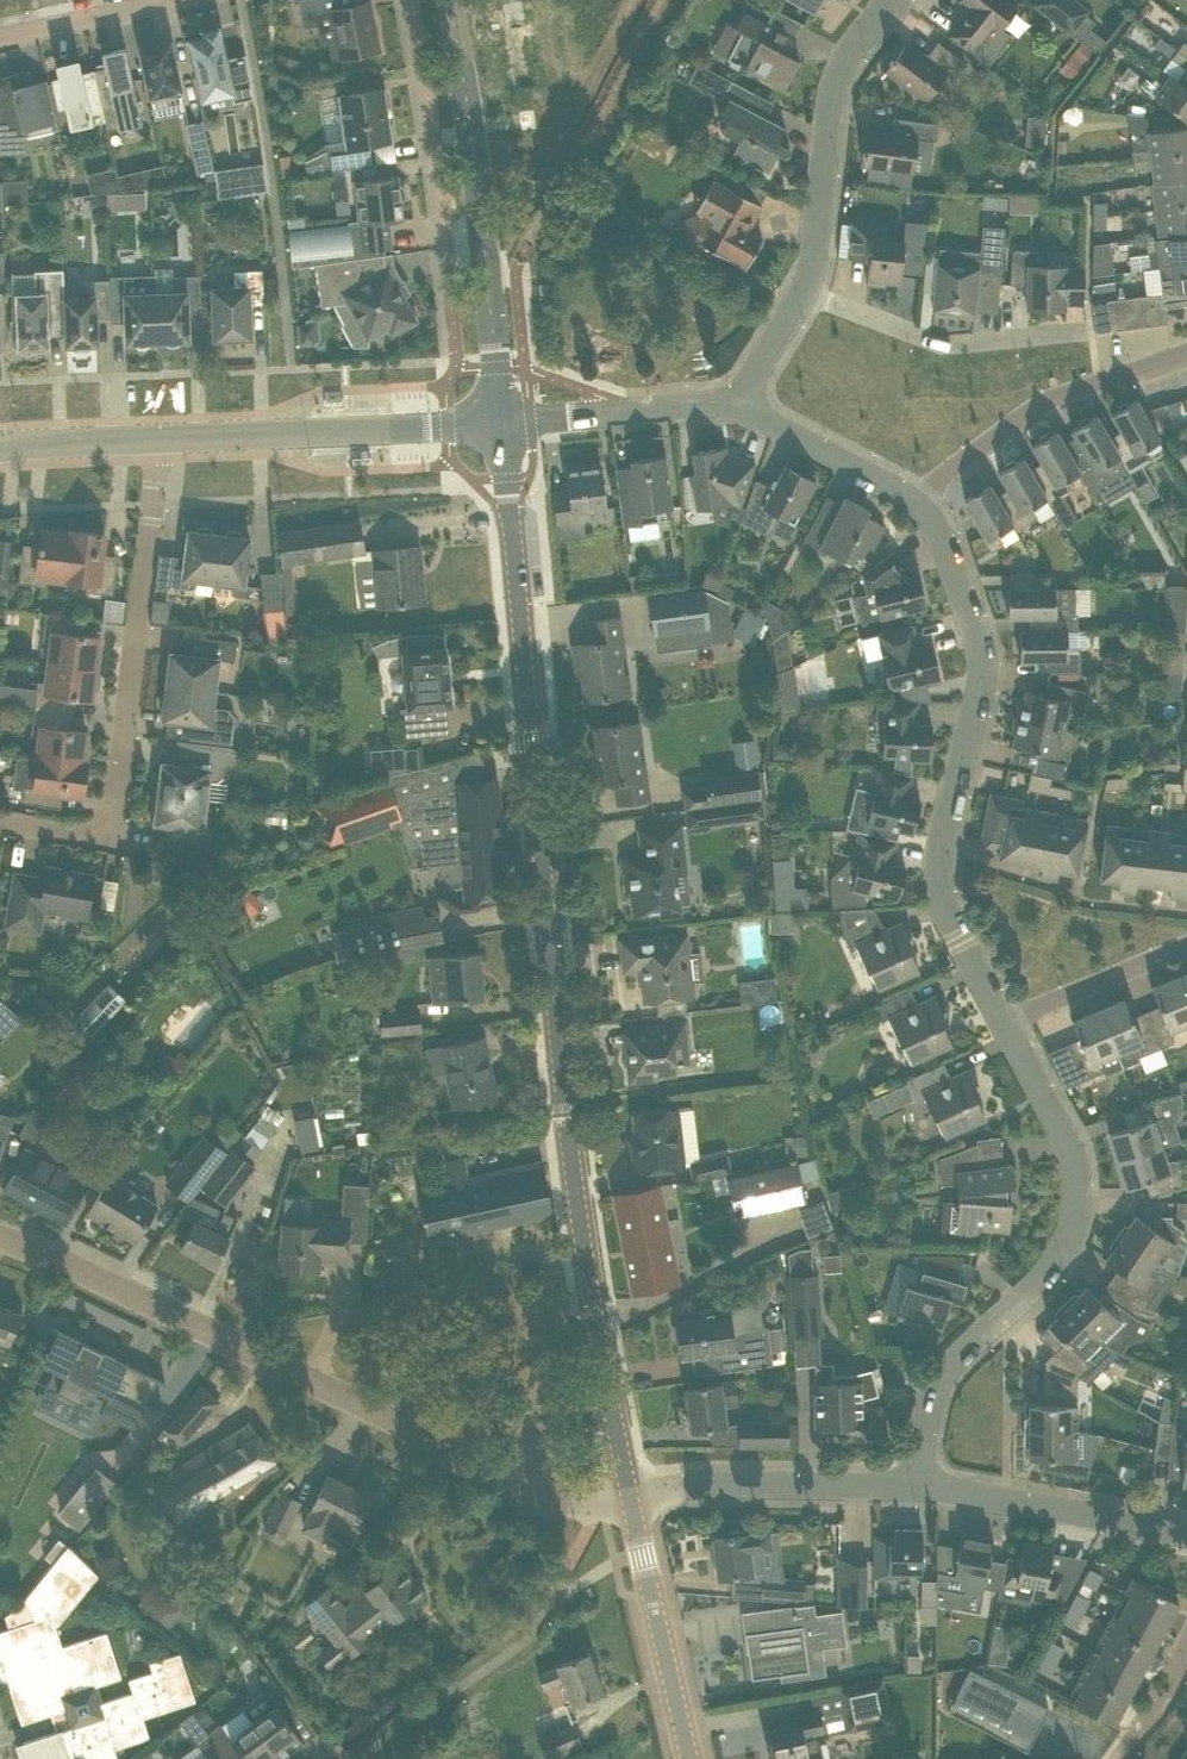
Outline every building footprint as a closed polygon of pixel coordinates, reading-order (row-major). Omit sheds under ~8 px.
[(379,51),(369,3),(341,8),(339,0),(301,0),(297,1),(301,19),(330,13),(340,59),(379,51)] [(795,3),(816,14),(824,0),(789,0),(795,3)] [(1018,8),(1008,0),(960,0),(971,8),(950,35),(969,50),(973,53),(989,65),(1012,36),(1002,28),(1018,8)] [(1107,41),(1090,28),(1095,21),(1087,15),(1089,12),(1075,0),(1038,0),(1034,4),(1098,54),(1107,41)] [(736,28),(741,30),(726,58),(731,61),(730,64),(738,68),(740,65),(785,89),(800,60),(788,54),(796,38),(744,12),(736,28)] [(191,68),(196,67),(203,100),(231,93),(233,103),(255,98),(257,104),(258,104),(247,53),(227,58),(220,27),(203,31),(204,36),(185,40),(191,68)] [(1160,36),(1154,45),(1172,58),(1173,56),(1178,49),(1160,36)] [(1186,56),(1186,41),(1185,39),(1178,49),(1186,56)] [(140,48),(152,102),(183,95),(171,41),(154,45),(154,42),(141,45),(141,48),(140,48)] [(966,63),(956,56),(938,42),(937,43),(941,46),(930,61),(907,43),(894,61),(892,59),(889,63),(891,64),(886,71),(905,86),(925,101),(946,73),(954,79),(966,63)] [(1095,52),(1082,42),(1059,70),(1072,80),(1095,52)] [(106,121),(108,131),(143,123),(129,62),(125,48),(102,53),(105,67),(94,70),(98,86),(110,83),(115,103),(102,106),(106,121)] [(1178,49),(1173,56),(1186,67),(1186,56),(1178,49)] [(304,63),(279,52),(273,64),(299,76),(304,63)] [(66,108),(71,130),(106,121),(102,106),(98,86),(94,70),(92,70),(94,76),(83,78),(79,59),(56,64),(59,78),(52,79),(59,109),(66,108)] [(699,63),(688,82),(715,96),(725,78),(699,63)] [(1171,76),(1186,88),(1186,68),(1179,79),(1173,75),(1171,76)] [(26,153),(25,137),(58,129),(47,80),(33,84),(30,70),(0,76),(0,145),(0,155),(26,153)] [(1162,89),(1148,78),(1141,87),(1185,120),(1186,117),(1186,88),(1171,76),(1162,89)] [(765,117),(772,104),(730,80),(725,90),(730,93),(718,115),(727,120),(721,131),(738,141),(731,154),(748,162),(769,173),(779,154),(782,156),(784,156),(785,157),(787,156),(788,156),(789,155),(790,154),(790,152),(790,151),(790,149),(790,148),(789,147),(788,146),(778,141),(785,127),(765,117)] [(385,88),(362,91),(338,95),(344,141),(326,144),(330,171),(377,164),(374,145),(393,142),(385,88)] [(1130,104),(1129,115),(1142,116),(1144,106),(1130,104)] [(863,152),(863,157),(865,157),(864,165),(869,166),(867,182),(910,189),(912,172),(917,139),(933,141),(937,141),(939,124),(917,121),(893,118),(893,120),(899,121),(897,135),(869,131),(866,152),(863,152)] [(203,120),(186,124),(197,174),(214,170),(203,120)] [(960,126),(958,142),(970,143),(971,130),(960,126)] [(1134,160),(1186,153),(1186,131),(1186,127),(1148,132),(1150,148),(1132,150),(1134,160)] [(1134,160),(1135,171),(1153,168),(1155,183),(1153,184),(1186,179),(1186,153),(1134,160)] [(115,167),(103,170),(107,192),(121,191),(118,180),(115,167)] [(165,169),(140,175),(143,188),(169,185),(165,169)] [(218,180),(218,197),(267,190),(265,170),(217,177),(218,180)] [(349,223),(288,230),(292,267),(316,264),(369,257),(384,255),(384,249),(391,248),(388,221),(403,219),(401,203),(405,198),(406,192),(404,186),(399,184),(398,177),(355,181),(360,220),(349,221),(349,223)] [(1186,205),(1186,179),(1153,184),(1156,209),(1186,205)] [(2,182),(3,207),(15,206),(14,182),(2,182)] [(687,218),(680,230),(684,244),(717,262),(721,254),(728,258),(728,257),(746,268),(762,238),(748,230),(762,205),(741,194),(733,189),(732,191),(720,184),(709,204),(703,215),(703,216),(699,215),(687,218)] [(1011,209),(1039,211),(1040,195),(1012,193),(1011,209)] [(124,196),(109,196),(110,211),(124,210),(124,196)] [(1107,215),(1107,202),(1094,202),(1094,215),(1107,215)] [(1156,209),(1159,235),(1186,232),(1186,205),(1156,209)] [(1094,215),(1094,228),(1107,228),(1107,215),(1094,215)] [(853,223),(849,258),(852,259),(870,260),(867,283),(886,285),(886,281),(900,282),(901,274),(924,277),(930,223),(905,220),(903,241),(888,239),(889,227),(877,226),(853,223)] [(974,313),(977,287),(1000,290),(1005,228),(983,225),(981,257),(971,256),(970,266),(938,263),(933,309),(938,309),(939,312),(952,313),(954,311),(974,313)] [(1159,267),(1173,265),(1186,263),(1186,236),(1170,238),(1155,240),(1159,267)] [(1049,265),(1049,250),(1013,250),(1010,283),(1013,284),(1019,290),(1028,281),(1027,309),(1065,310),(1065,303),(1084,304),(1084,266),(1066,266),(1066,265),(1049,265)] [(322,306),(345,303),(365,341),(388,328),(392,334),(417,321),(404,297),(402,297),(395,284),(399,282),(392,269),(386,270),(384,256),(393,255),(393,253),(384,255),(369,257),(316,264),(322,306)] [(1165,308),(1186,305),(1186,263),(1173,265),(1159,267),(1162,293),(1165,308)] [(251,337),(250,314),(249,304),(264,303),(263,270),(235,271),(235,287),(213,288),(215,339),(251,337)] [(63,271),(36,271),(36,295),(13,295),(14,340),(14,342),(15,344),(16,346),(18,348),(19,349),(21,351),(23,351),(26,352),(28,352),(30,352),(32,351),(34,350),(36,349),(38,347),(47,346),(47,330),(66,329),(65,298),(63,271)] [(158,341),(164,341),(165,342),(167,344),(168,345),(170,345),(172,346),(174,346),(176,345),(178,344),(180,343),(181,342),(182,340),(189,340),(187,305),(202,305),(200,275),(173,277),(174,293),(156,294),(158,341)] [(110,280),(111,309),(111,317),(126,317),(127,342),(134,342),(135,344),(137,345),(138,346),(140,347),(142,347),(144,347),(146,346),(148,345),(150,344),(151,343),(152,341),(158,341),(156,294),(155,277),(138,278),(110,279),(110,280)] [(88,349),(92,344),(98,344),(97,318),(111,317),(111,309),(110,280),(79,281),(79,297),(65,298),(66,329),(67,345),(74,345),(78,349),(88,349)] [(540,298),(549,298),(551,297),(550,283),(548,283),(539,283),(540,298)] [(1165,308),(1162,293),(1148,295),(1152,325),(1167,323),(1165,308)] [(1152,325),(1148,295),(1134,296),(1138,327),(1152,325)] [(1120,298),(1124,329),(1138,327),(1134,296),(1120,298)] [(1124,329),(1120,298),(1106,300),(1110,330),(1124,329)] [(1106,300),(1091,302),(1092,309),(1095,332),(1110,330),(1106,300)] [(296,324),(297,326),(300,346),(313,344),(313,343),(321,342),(318,318),(306,320),(306,323),(296,324)] [(1114,445),(1120,456),(1129,472),(1151,459),(1145,449),(1160,440),(1136,399),(1129,404),(1127,401),(1118,406),(1120,409),(1111,414),(1126,438),(1114,445)] [(1168,403),(1151,409),(1160,426),(1174,421),(1168,403)] [(1074,461),(1080,472),(1089,488),(1111,475),(1105,464),(1120,456),(1114,445),(1096,415),(1088,420),(1087,417),(1078,422),(1080,425),(1072,430),(1086,454),(1074,461)] [(1034,477),(1047,499),(1063,528),(1077,520),(1064,495),(1071,491),(1065,481),(1080,472),(1074,461),(1057,431),(1049,436),(1047,433),(1038,438),(1040,441),(1032,445),(1046,470),(1034,477)] [(748,485),(755,462),(740,457),(727,459),(726,447),(693,452),(696,473),(692,473),(697,508),(734,505),(740,507),(748,485)] [(1186,466),(1186,453),(1179,457),(1185,468),(1186,466)] [(673,508),(669,479),(666,455),(632,460),(632,466),(615,468),(623,526),(659,521),(657,510),(673,508)] [(1004,465),(1006,468),(998,472),(1012,496),(1000,503),(1013,525),(1016,530),(1038,518),(1032,507),(1047,499),(1034,477),(1023,458),(1015,463),(1013,460),(1004,465)] [(607,509),(601,464),(565,468),(568,490),(552,492),(556,525),(584,522),(582,512),(607,509)] [(794,524),(806,503),(817,482),(786,466),(786,465),(785,465),(773,488),(755,479),(748,502),(741,522),(768,536),(778,515),(794,524)] [(1157,495),(1148,480),(1137,486),(1146,501),(1157,495)] [(998,534),(1013,525),(1000,503),(989,484),(981,489),(979,487),(971,492),(973,494),(965,499),(981,527),(978,529),(991,552),(1003,545),(998,534)] [(817,517),(802,546),(818,555),(821,549),(851,565),(855,556),(861,559),(867,546),(873,549),(874,547),(885,526),(867,516),(870,509),(845,497),(842,503),(831,524),(817,517)] [(283,563),(290,562),(364,551),(360,522),(279,534),(283,563)] [(67,579),(74,529),(73,529),(73,530),(54,527),(53,532),(42,530),(39,554),(23,552),(19,582),(46,585),(47,576),(67,579)] [(214,581),(220,534),(214,533),(210,529),(205,527),(200,527),(195,531),(189,530),(186,557),(174,556),(170,585),(193,588),(196,585),(197,579),(207,580),(214,581)] [(105,533),(74,529),(67,579),(88,581),(87,591),(113,594),(117,564),(101,562),(105,533)] [(214,581),(232,584),(231,595),(249,598),(250,585),(244,585),(250,538),(244,537),(240,532),(235,530),(230,531),(225,535),(220,534),(214,581)] [(7,593),(13,541),(0,539),(0,593),(7,593)] [(374,550),(355,553),(360,608),(379,606),(401,604),(425,602),(424,601),(421,568),(419,546),(374,550)] [(880,618),(904,612),(927,606),(918,573),(906,576),(904,570),(907,569),(894,550),(862,574),(866,593),(873,591),(880,618)] [(170,585),(174,556),(159,554),(156,584),(170,585)] [(283,609),(279,572),(260,574),(264,611),(283,609)] [(718,591),(722,582),(723,580),(707,573),(702,585),(718,591)] [(1147,588),(1165,588),(1165,573),(1139,573),(1147,588)] [(1005,608),(1008,608),(1008,617),(1036,617),(1036,630),(1068,630),(1078,630),(1078,614),(1076,614),(1075,588),(1049,588),(1041,574),(1034,574),(1010,574),(1010,588),(1008,588),(1008,597),(1005,597),(1005,608)] [(1186,588),(1166,587),(1165,629),(1184,629),(1186,588)] [(708,628),(711,643),(733,640),(729,602),(706,590),(705,590),(650,597),(655,635),(708,628)] [(154,620),(170,620),(170,597),(154,597),(154,620)] [(106,598),(103,618),(122,621),(125,601),(106,598)] [(782,609),(768,601),(762,613),(768,616),(771,639),(793,624),(782,609)] [(756,640),(766,616),(746,607),(736,632),(756,640)] [(99,668),(102,648),(97,648),(99,636),(74,634),(76,618),(53,615),(46,614),(43,641),(52,642),(50,662),(99,668)] [(573,645),(573,646),(576,665),(580,664),(585,700),(626,695),(633,694),(630,672),(623,673),(619,648),(625,647),(621,617),(588,621),(591,642),(573,645)] [(914,688),(917,687),(940,681),(931,645),(918,648),(912,625),(878,634),(884,656),(882,657),(890,688),(913,682),(914,688)] [(1185,631),(1161,629),(1158,671),(1168,672),(1182,673),(1185,631)] [(786,630),(772,640),(775,657),(789,650),(786,630)] [(1036,630),(1020,630),(1020,639),(1017,639),(1017,649),(1020,649),(1020,659),(1048,659),(1048,673),(1080,673),(1080,648),(1085,648),(1089,644),(1089,630),(1078,630),(1068,630),(1036,630)] [(167,685),(215,691),(218,659),(234,660),(236,641),(204,637),(202,656),(171,652),(170,660),(166,664),(164,669),(165,674),(168,678),(167,685)] [(446,648),(422,650),(403,652),(405,671),(396,671),(391,677),(391,683),(393,688),(398,691),(406,690),(408,707),(400,708),(403,738),(417,737),(415,708),(451,705),(449,687),(447,687),(445,667),(447,666),(446,648)] [(50,662),(47,682),(38,681),(35,708),(65,712),(67,696),(91,699),(92,687),(97,688),(99,668),(50,662)] [(1180,697),(1182,673),(1168,672),(1166,696),(1180,697)] [(1064,729),(1067,714),(1079,716),(1085,690),(1047,681),(1047,683),(1054,685),(1051,697),(1026,691),(1023,704),(1019,703),(1015,718),(1064,729)] [(213,707),(215,691),(167,685),(167,692),(162,696),(160,701),(161,706),(164,710),(163,718),(194,722),(192,739),(232,743),(235,716),(229,709),(213,707)] [(905,760),(931,760),(932,724),(917,724),(918,701),(879,700),(878,724),(884,724),(883,755),(905,756),(905,760)] [(38,757),(88,763),(88,762),(87,762),(90,743),(85,743),(87,731),(63,728),(65,712),(35,708),(31,735),(41,736),(38,757)] [(1015,718),(1012,733),(1016,734),(1013,746),(1031,751),(1027,765),(1066,774),(1075,732),(1064,729),(1015,718)] [(641,800),(651,799),(646,769),(641,770),(637,743),(643,742),(640,722),(594,728),(599,764),(594,765),(597,785),(614,783),(618,804),(641,800)] [(162,762),(161,775),(158,774),(156,779),(155,784),(153,789),(159,790),(207,796),(209,779),(216,780),(221,776),(222,765),(225,765),(229,762),(231,748),(179,742),(177,764),(162,762)] [(420,747),(405,748),(407,771),(422,767),(420,747)] [(341,754),(314,778),(329,794),(356,770),(341,754)] [(88,763),(38,757),(20,755),(20,756),(16,756),(13,788),(25,789),(23,804),(53,807),(55,791),(84,794),(88,763)] [(331,839),(328,840),(331,847),(392,826),(396,834),(400,833),(412,866),(440,863),(441,875),(448,882),(465,880),(467,899),(508,895),(496,779),(456,783),(453,759),(422,767),(407,771),(387,776),(388,780),(315,805),(318,812),(322,811),(336,821),(331,839)] [(710,806),(766,798),(768,798),(764,770),(759,771),(757,760),(743,762),(744,772),(706,778),(708,787),(684,791),(686,809),(710,805),(710,806)] [(867,822),(890,828),(914,833),(921,801),(907,798),(912,776),(889,771),(874,767),(868,790),(874,792),(867,822)] [(1028,789),(1038,791),(1041,775),(1031,773),(1028,789)] [(1152,773),(1140,774),(1141,786),(1154,785),(1152,773)] [(1129,776),(1131,787),(1141,786),(1140,774),(1129,776)] [(1052,777),(1041,775),(1038,791),(1049,794),(1051,784),(1052,777)] [(1129,776),(1118,777),(1120,789),(1131,787),(1129,776)] [(1120,789),(1118,777),(1106,778),(1104,791),(1120,789)] [(1063,796),(1065,787),(1051,784),(1049,794),(1063,796)] [(1077,799),(1079,790),(1065,787),(1063,796),(1077,799)] [(204,818),(207,796),(159,790),(153,789),(153,794),(153,799),(153,804),(153,809),(157,810),(155,822),(169,824),(166,846),(181,848),(193,871),(215,874),(219,839),(216,835),(214,835),(215,824),(211,819),(204,818)] [(1079,790),(1077,799),(1091,802),(1093,793),(1079,790)] [(981,839),(979,850),(989,852),(999,854),(999,857),(1025,863),(1036,809),(1022,806),(1023,800),(1014,798),(991,793),(983,829),(981,839)] [(710,806),(712,823),(766,816),(766,814),(769,813),(766,798),(710,806)] [(1025,863),(1042,866),(1040,875),(1057,878),(1059,869),(1076,873),(1088,819),(1036,809),(1025,863)] [(1153,884),(1159,830),(1107,824),(1103,855),(1101,878),(1119,881),(1118,890),(1135,891),(1136,882),(1153,884)] [(661,916),(682,914),(677,873),(687,872),(682,825),(662,827),(639,829),(642,855),(622,858),(626,890),(630,889),(633,914),(660,911),(661,916)] [(1159,830),(1153,884),(1170,886),(1169,895),(1186,897),(1186,888),(1186,833),(1159,830)] [(854,855),(831,877),(832,906),(865,903),(865,894),(872,896),(873,892),(898,898),(906,866),(891,863),(896,841),(859,832),(854,855)] [(49,867),(47,878),(15,872),(6,926),(40,932),(44,909),(86,917),(94,875),(49,867)] [(794,885),(774,887),(776,909),(808,907),(807,887),(794,888),(794,885)] [(234,897),(253,917),(265,905),(246,886),(234,897)] [(345,929),(331,932),(337,961),(397,949),(413,946),(430,943),(423,906),(343,921),(345,929)] [(878,915),(875,908),(841,910),(842,931),(849,947),(856,944),(868,971),(870,970),(879,990),(919,971),(911,952),(915,950),(902,922),(884,930),(878,915)] [(644,1002),(657,1001),(659,1014),(686,1011),(685,998),(695,996),(687,933),(620,940),(624,972),(641,970),(644,1002)] [(413,946),(397,949),(400,961),(415,958),(413,946)] [(430,957),(432,977),(434,1004),(484,999),(479,952),(430,957)] [(1186,998),(1186,973),(1178,977),(1186,998)] [(743,1001),(778,999),(777,975),(742,977),(743,1001)] [(1178,977),(1151,988),(1162,1014),(1149,1020),(1161,1048),(1175,1042),(1170,1030),(1186,1023),(1186,998),(1178,977)] [(93,1037),(128,1000),(109,982),(74,1019),(93,1037)] [(931,1054),(953,1045),(944,1025),(948,1023),(935,995),(910,1006),(904,992),(875,1005),(882,1021),(889,1018),(901,1045),(903,1044),(912,1063),(931,1054)] [(1098,1010),(1116,1053),(1122,1067),(1140,1059),(1139,1057),(1161,1048),(1149,1020),(1136,1025),(1125,999),(1098,1010)] [(1098,1010),(1072,1021),(1083,1047),(1069,1054),(1080,1081),(1105,1071),(1102,1058),(1116,1053),(1098,1010)] [(379,1015),(381,1034),(422,1031),(420,1011),(379,1015)] [(647,1026),(623,1028),(624,1031),(626,1051),(630,1082),(653,1079),(658,1079),(657,1076),(677,1074),(676,1064),(690,1062),(685,1021),(647,1026)] [(434,1075),(447,1073),(454,1106),(496,1098),(484,1037),(442,1046),(428,1048),(434,1075)] [(176,1079),(189,1052),(179,1048),(175,1056),(163,1050),(154,1069),(176,1079)] [(964,1128),(986,1119),(977,1099),(981,1097),(969,1069),(944,1080),(937,1066),(906,1080),(916,1102),(925,1097),(934,1119),(936,1118),(945,1137),(964,1128)] [(267,1072),(249,1096),(261,1105),(279,1081),(267,1072)] [(1186,1090),(1186,1079),(1178,1082),(1181,1092),(1186,1090)] [(1118,1161),(1162,1146),(1181,1140),(1176,1123),(1180,1115),(1182,1109),(1183,1102),(1181,1093),(1131,1110),(1136,1124),(1109,1133),(1118,1161)] [(635,1171),(658,1169),(685,1166),(678,1108),(633,1114),(637,1151),(633,1152),(635,1171)] [(232,1147),(223,1159),(202,1187),(226,1204),(256,1166),(251,1163),(262,1149),(260,1148),(278,1125),(276,1123),(278,1121),(264,1111),(246,1136),(243,1134),(234,1147),(232,1147)] [(36,1138),(43,1116),(30,1112),(23,1133),(36,1138)] [(2,1158),(11,1125),(14,1117),(0,1113),(0,1157),(2,1158)] [(314,1116),(295,1119),(302,1153),(320,1149),(314,1116)] [(200,1185),(202,1187),(223,1159),(232,1147),(243,1132),(227,1121),(214,1138),(206,1131),(167,1183),(188,1199),(200,1185)] [(965,1199),(958,1199),(957,1220),(956,1235),(970,1236),(970,1233),(988,1234),(988,1230),(1010,1230),(1011,1202),(1006,1202),(1006,1187),(1013,1187),(1011,1164),(981,1168),(978,1144),(954,1153),(939,1158),(942,1185),(957,1183),(959,1194),(965,1193),(965,1199)] [(1162,1146),(1118,1161),(1126,1188),(1154,1179),(1159,1194),(1186,1184),(1186,1183),(1179,1159),(1167,1161),(1162,1146)] [(64,1221),(76,1200),(86,1182),(27,1150),(5,1189),(64,1221)] [(694,1181),(731,1173),(727,1154),(690,1163),(694,1181)] [(445,1160),(451,1190),(419,1196),(423,1217),(428,1240),(554,1213),(542,1160),(519,1165),(469,1176),(465,1156),(445,1160)] [(728,1177),(736,1216),(806,1202),(802,1182),(819,1178),(815,1159),(728,1177)] [(135,1241),(157,1204),(141,1195),(143,1191),(113,1172),(89,1212),(102,1221),(102,1222),(112,1229),(113,1227),(135,1241)] [(369,1185),(344,1183),(342,1213),(367,1214),(369,1185)] [(614,1193),(624,1244),(668,1234),(662,1201),(659,1184),(614,1193)] [(832,1211),(846,1207),(850,1206),(845,1187),(827,1193),(832,1211)] [(800,1206),(807,1234),(833,1228),(826,1200),(800,1206)] [(1177,1202),(1177,1217),(1186,1217),(1186,1202),(1177,1202)] [(221,1217),(201,1207),(182,1248),(215,1264),(238,1218),(224,1211),(221,1217)] [(1136,1216),(1129,1226),(1125,1226),(1118,1236),(1120,1238),(1160,1265),(1175,1242),(1167,1237),(1172,1230),(1155,1218),(1149,1225),(1136,1216)] [(347,1260),(350,1222),(303,1219),(302,1225),(284,1223),(281,1268),(319,1271),(320,1258),(347,1260)] [(673,1255),(668,1234),(624,1244),(634,1295),(678,1285),(673,1255)] [(1116,1285),(1146,1306),(1158,1289),(1156,1281),(1151,1278),(1160,1265),(1120,1238),(1118,1236),(1111,1246),(1112,1250),(1105,1260),(1124,1273),(1116,1285)] [(940,1254),(915,1255),(911,1266),(918,1268),(913,1286),(906,1284),(896,1317),(942,1330),(951,1298),(966,1302),(972,1281),(957,1277),(963,1255),(940,1254)] [(794,1338),(823,1336),(819,1273),(789,1275),(794,1338)] [(1068,1305),(1117,1354),(1118,1354),(1116,1352),(1117,1350),(1123,1353),(1128,1343),(1144,1338),(1150,1321),(1155,1313),(1153,1312),(1154,1310),(1146,1306),(1116,1285),(1108,1297),(1102,1293),(1098,1297),(1087,1286),(1078,1295),(1074,1295),(1066,1303),(1068,1305)] [(1055,1351),(1080,1377),(1090,1382),(1117,1354),(1068,1305),(1066,1303),(1057,1312),(1057,1316),(1048,1324),(1065,1341),(1055,1351)] [(21,1313),(0,1305),(0,1362),(8,1341),(9,1342),(21,1313)] [(678,1325),(673,1326),(676,1342),(680,1342),(682,1357),(716,1353),(719,1372),(773,1364),(771,1352),(789,1349),(785,1326),(768,1329),(768,1326),(759,1327),(758,1314),(741,1306),(729,1308),(729,1306),(701,1310),(702,1317),(677,1320),(678,1325)] [(48,1355),(46,1359),(67,1370),(57,1390),(81,1402),(89,1386),(98,1390),(95,1394),(108,1400),(110,1396),(114,1388),(118,1379),(121,1381),(128,1366),(129,1364),(129,1363),(128,1362),(127,1364),(53,1327),(53,1328),(60,1331),(48,1355)] [(1080,1377),(1055,1351),(1044,1362),(1044,1404),(1030,1404),(1030,1416),(1027,1419),(1027,1431),(1077,1431),(1077,1404),(1068,1404),(1068,1389),(1080,1377)] [(833,1363),(821,1364),(815,1364),(815,1384),(817,1426),(823,1426),(823,1430),(840,1430),(839,1425),(862,1424),(861,1399),(878,1395),(872,1369),(850,1375),(833,1376),(833,1363)] [(687,1388),(690,1413),(687,1415),(688,1424),(692,1426),(693,1430),(726,1426),(723,1405),(737,1403),(734,1381),(687,1388)] [(201,1385),(175,1415),(165,1427),(185,1445),(221,1402),(201,1385)] [(740,1446),(788,1446),(799,1446),(799,1422),(788,1422),(788,1410),(769,1410),(769,1422),(740,1422),(740,1446)] [(1159,1421),(1142,1412),(1142,1445),(1155,1448),(1159,1421)] [(1160,1413),(1159,1421),(1174,1422),(1174,1415),(1160,1413)] [(1159,1421),(1155,1448),(1154,1457),(1169,1459),(1174,1422),(1159,1421)] [(182,1526),(258,1478),(278,1465),(250,1422),(230,1435),(155,1482),(182,1526)] [(1174,1422),(1169,1459),(1184,1460),(1182,1483),(1186,1484),(1186,1424),(1174,1422)] [(1027,1443),(1030,1446),(1029,1458),(1046,1458),(1046,1467),(1088,1468),(1096,1433),(1087,1431),(1077,1431),(1027,1431),(1027,1443)] [(96,1468),(60,1512),(80,1528),(115,1483),(96,1468)] [(324,1536),(325,1534),(350,1545),(358,1529),(354,1527),(370,1496),(328,1476),(313,1508),(305,1526),(324,1536)] [(280,1492),(264,1526),(285,1537),(302,1502),(280,1492)] [(760,1548),(770,1547),(768,1532),(747,1534),(746,1534),(746,1529),(724,1532),(725,1537),(714,1538),(720,1577),(763,1572),(760,1548)] [(875,1567),(874,1578),(904,1579),(904,1578),(904,1570),(922,1571),(922,1554),(923,1530),(895,1529),(895,1536),(875,1536),(875,1543),(875,1567)] [(936,1580),(936,1589),(936,1603),(964,1608),(969,1578),(986,1581),(989,1560),(993,1537),(962,1532),(959,1549),(954,1548),(953,1556),(937,1553),(936,1580)] [(59,1538),(44,1557),(53,1564),(68,1546),(59,1538)] [(1050,1564),(1053,1548),(1024,1543),(1021,1559),(1007,1557),(1003,1580),(1001,1585),(1032,1591),(1031,1598),(1063,1603),(1079,1573),(1064,1566),(1050,1564)] [(68,1546),(53,1564),(20,1606),(25,1610),(29,1621),(0,1631),(0,1679),(0,1680),(7,1678),(22,1723),(67,1708),(72,1726),(104,1715),(100,1702),(94,1685),(77,1691),(62,1645),(55,1625),(58,1624),(98,1575),(68,1546)] [(838,1557),(837,1606),(865,1607),(866,1558),(838,1557)] [(400,1563),(381,1578),(345,1606),(329,1585),(304,1605),(320,1625),(346,1655),(347,1657),(395,1619),(400,1627),(415,1615),(410,1608),(417,1602),(416,1601),(425,1594),(400,1563)] [(1103,1574),(1091,1567),(1083,1582),(1095,1588),(1103,1574)] [(762,1598),(811,1602),(813,1585),(804,1584),(805,1580),(764,1577),(762,1598)] [(1133,1577),(1120,1601),(1166,1626),(1179,1601),(1133,1577)] [(921,1580),(921,1605),(936,1605),(936,1603),(936,1589),(936,1580),(923,1580),(921,1580)] [(1070,1606),(1083,1613),(1090,1599),(1078,1592),(1070,1606)] [(1153,1650),(1166,1626),(1120,1601),(1107,1626),(1153,1650)] [(772,1629),(746,1633),(752,1678),(780,1674),(781,1679),(809,1675),(806,1650),(847,1645),(842,1610),(815,1614),(814,1603),(769,1610),(772,1629)] [(1083,1613),(1070,1606),(1063,1619),(1075,1627),(1083,1613)] [(1094,1650),(1140,1674),(1153,1650),(1107,1626),(1094,1650)] [(62,1645),(77,1691),(94,1685),(122,1677),(107,1631),(62,1645)] [(1057,1661),(1064,1648),(1052,1641),(1045,1654),(1057,1661)] [(993,1644),(990,1663),(1007,1666),(1010,1647),(993,1644)] [(1082,1674),(1128,1699),(1140,1674),(1094,1650),(1082,1674)] [(150,1736),(144,1717),(196,1700),(180,1652),(150,1662),(153,1671),(129,1678),(134,1691),(100,1702),(104,1715),(115,1747),(150,1736)] [(573,1702),(581,1699),(603,1690),(589,1653),(558,1665),(558,1667),(539,1674),(545,1689),(565,1681),(573,1702)] [(1057,1661),(1045,1654),(1038,1668),(1050,1674),(1057,1661)] [(907,1657),(907,1673),(917,1673),(917,1657),(907,1657)] [(971,1669),(957,1696),(1014,1725),(1007,1740),(1028,1751),(1042,1723),(1036,1720),(1043,1706),(971,1669)] [(1115,1723),(1128,1699),(1082,1674),(1069,1699),(1115,1723)] [(371,1723),(402,1698),(386,1678),(355,1703),(371,1723)] [(280,1758),(283,1758),(304,1743),(287,1720),(299,1711),(276,1679),(264,1688),(274,1703),(251,1720),(280,1758)] [(823,1758),(819,1740),(826,1738),(825,1735),(849,1729),(849,1731),(891,1722),(882,1680),(811,1696),(815,1712),(792,1717),(794,1724),(764,1730),(770,1758),(823,1758)] [(20,1758),(116,1758),(118,1758),(115,1747),(104,1715),(72,1726),(15,1745),(20,1758)] [(251,1720),(231,1735),(220,1722),(207,1731),(227,1758),(235,1758),(241,1754),(245,1758),(280,1758),(251,1720)] [(547,1758),(582,1745),(574,1725),(539,1738),(547,1758)] [(207,1731),(195,1740),(206,1755),(200,1758),(227,1758),(207,1731)]
